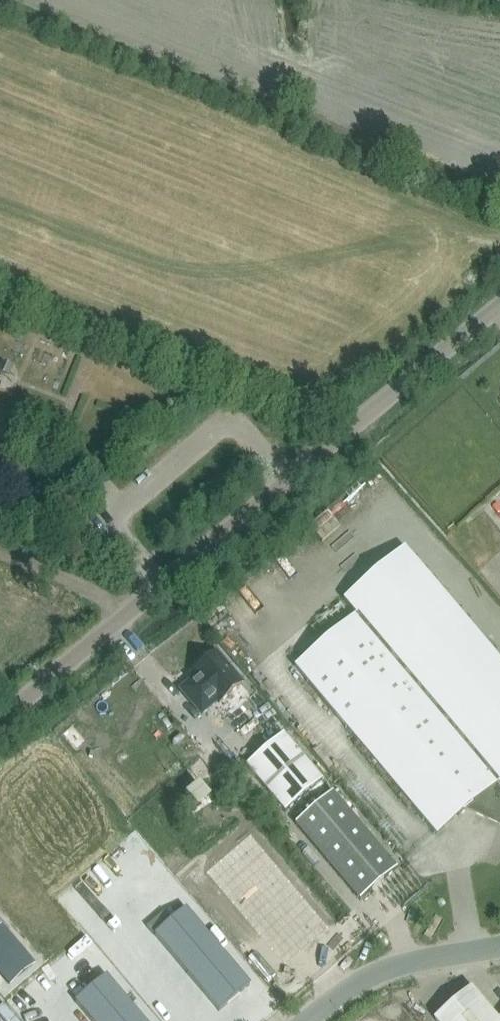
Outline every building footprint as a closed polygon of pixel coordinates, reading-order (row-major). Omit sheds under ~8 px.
[(499,823),(499,661),(404,547),(343,599),(356,615),(295,667),(436,835),(467,809),(499,824),(499,823)] [(201,713),(216,700),(219,703),(241,685),(225,666),(227,664),(219,656),(218,658),(214,654),(193,672),(197,677),(182,690),(201,713)] [(246,765),(285,812),(322,780),(283,734),(246,765)] [(360,899),(396,869),(331,793),(295,823),(360,899)] [(252,833),(212,867),(289,960),(329,926),(252,833)] [(185,908),(154,934),(219,1011),(249,985),(185,908)] [(0,929),(0,975),(9,986),(33,964),(2,928),(0,929)] [(91,1020),(144,1020),(105,975),(75,1001),(91,1020)] [(499,1020),(474,990),(437,1020),(499,1020)] [(7,1020),(24,1020),(10,1004),(0,1012),(0,1013),(7,1020)]
